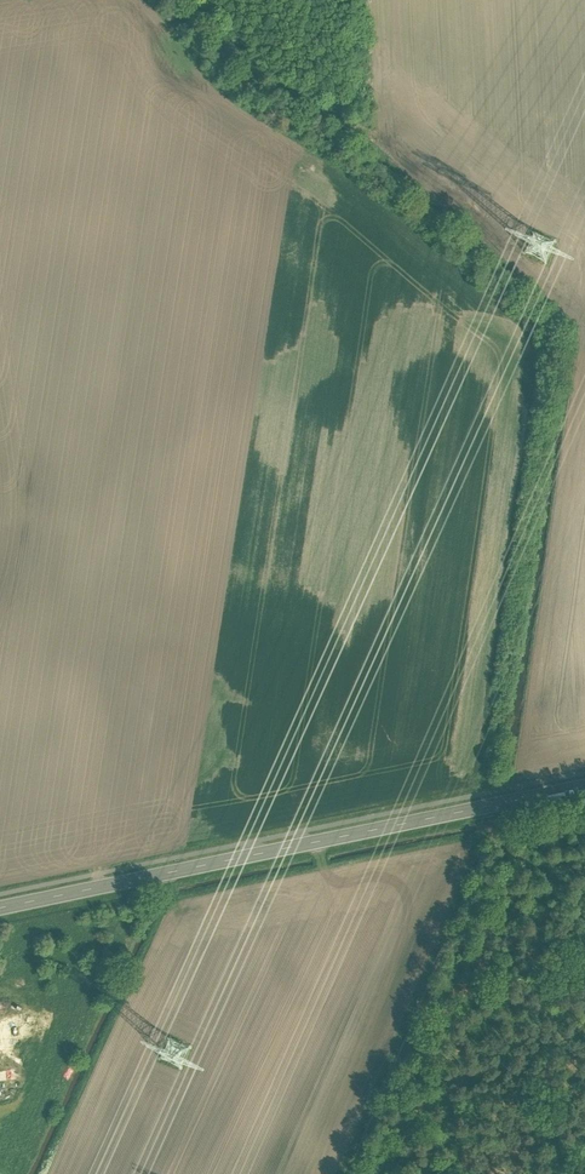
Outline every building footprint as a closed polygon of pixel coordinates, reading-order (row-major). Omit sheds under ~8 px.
[(27,1086),(23,1065),(16,1066),(3,1001),(0,1001),(0,1092),(27,1086)]
